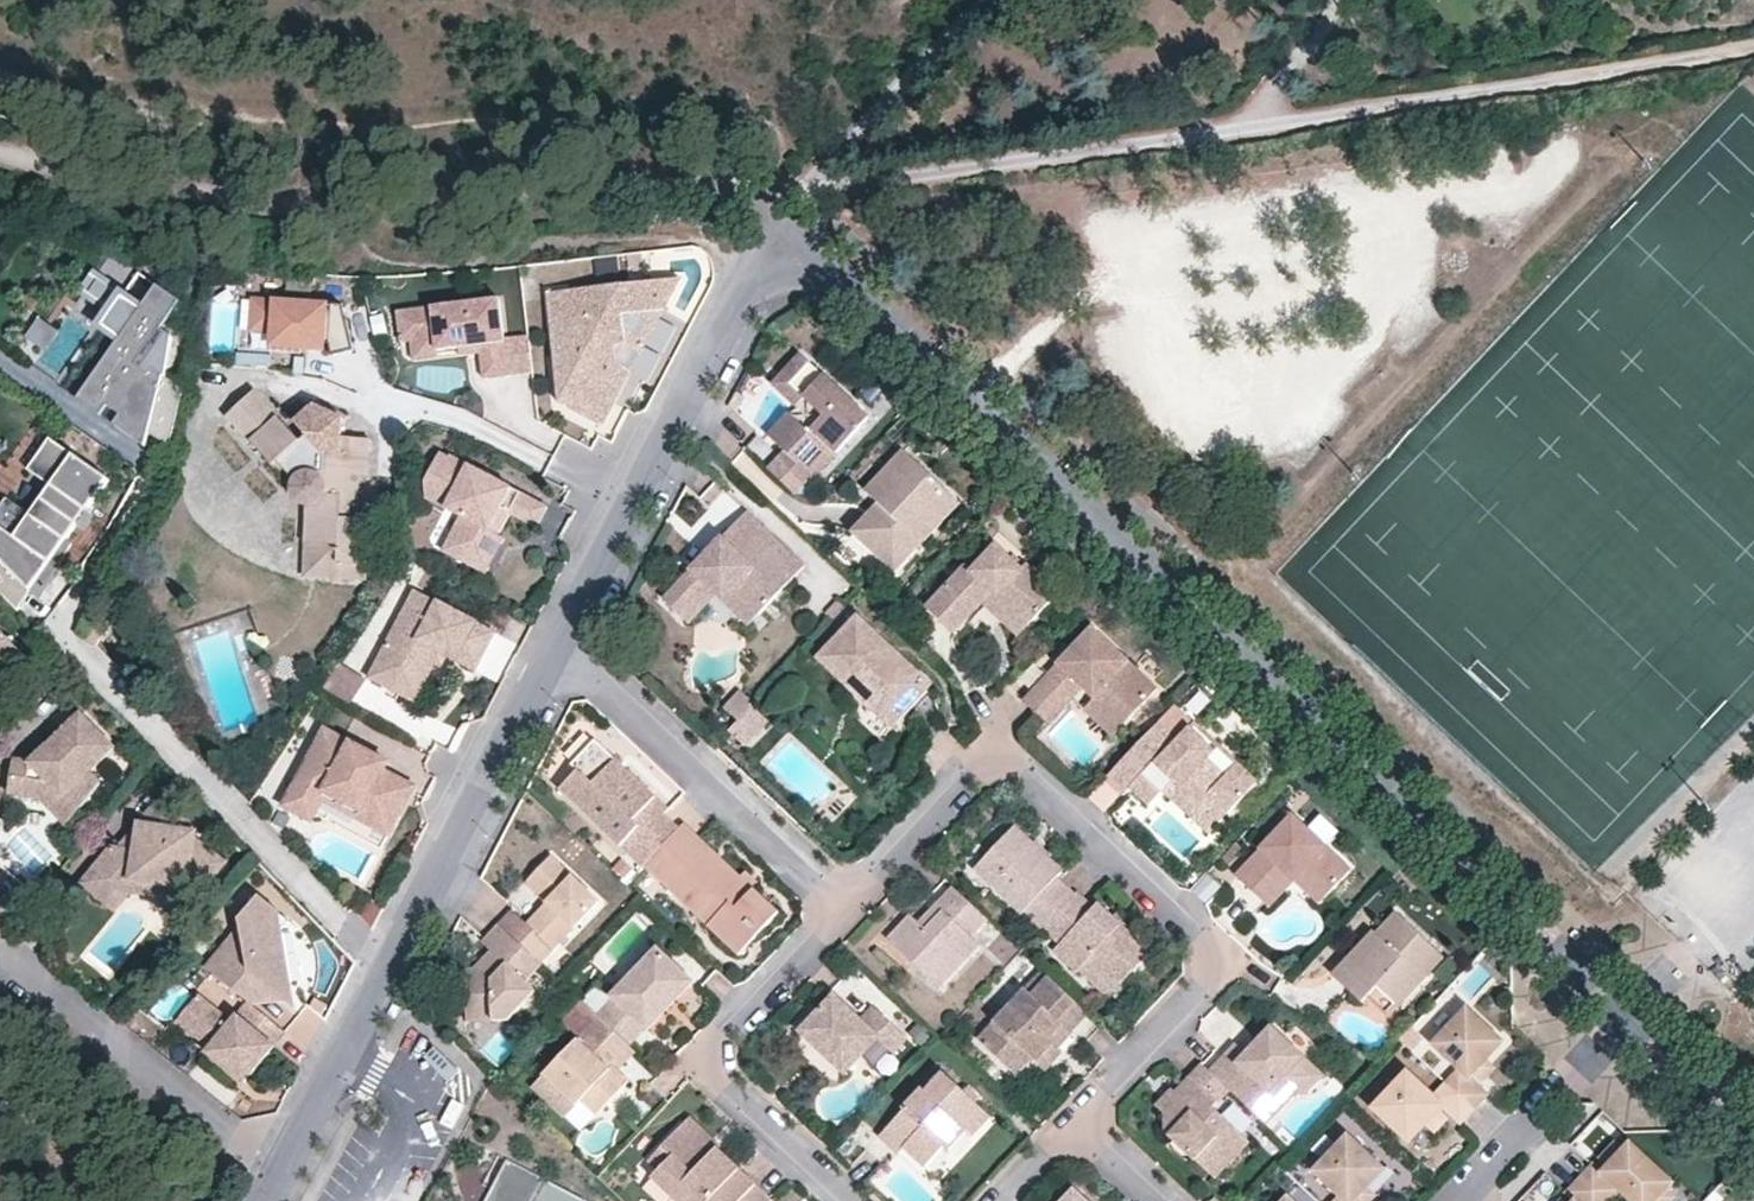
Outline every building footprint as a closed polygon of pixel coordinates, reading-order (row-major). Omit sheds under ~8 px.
[(93,285),(117,300),(137,269),(113,254),(93,285)] [(565,359),(556,360),(561,400),(603,422),(631,369),(617,362),(616,340),(626,340),(624,307),(665,303),(683,271),(547,287),(555,352),(564,351),(565,359)] [(156,366),(147,378),(134,369),(183,300),(159,283),(113,350),(79,398),(102,415),(109,405),(122,414),(115,424),(147,446),(150,433),(170,447),(185,386),(156,366)] [(483,372),(508,369),(507,367),(503,332),(498,291),(395,303),(398,328),(412,326),(413,329),(437,326),(439,342),(459,340),(479,337),(480,346),(483,372)] [(354,348),(344,304),(255,299),(253,328),(272,329),(274,332),(274,344),(315,347),(315,342),(325,342),(332,343),(334,353),(354,348)] [(617,362),(631,369),(665,303),(624,307),(626,340),(616,340),(617,362)] [(371,316),(375,335),(389,332),(385,312),(371,316)] [(416,353),(440,351),(439,342),(437,326),(413,329),(412,326),(398,328),(399,335),(413,333),(416,353)] [(503,332),(507,367),(531,365),(527,329),(503,332)] [(459,340),(460,348),(480,346),(479,337),(459,340)] [(64,388),(79,398),(113,350),(98,339),(64,388)] [(564,351),(555,352),(556,360),(565,359),(564,351)] [(806,393),(826,412),(812,427),(802,418),(781,440),(787,445),(814,472),(868,414),(803,351),(777,379),(798,401),(806,393)] [(294,499),(300,505),(307,509),(306,543),(339,544),(339,561),(368,561),(369,518),(351,517),(350,501),(357,500),(358,476),(347,476),(347,453),(347,437),(342,437),(342,418),(314,403),(295,422),(307,434),(301,440),(252,390),(225,416),(275,469),(281,465),(293,478),(292,484),(292,491),(294,499)] [(802,418),(791,407),(771,430),(781,440),(802,418)] [(747,443),(759,457),(775,443),(764,430),(747,443)] [(358,476),(370,476),(372,437),(347,437),(347,453),(347,476),(358,476)] [(55,491),(35,520),(29,516),(5,500),(0,508),(0,558),(2,559),(0,562),(0,593),(17,610),(31,591),(50,562),(56,566),(72,543),(66,539),(76,524),(85,510),(107,479),(47,438),(25,471),(49,487),(55,491)] [(797,490),(814,472),(787,445),(769,463),(797,490)] [(902,445),(863,486),(875,497),(848,525),(891,566),(937,517),(923,503),(942,483),(902,445)] [(482,471),(452,455),(450,457),(441,452),(426,481),(426,497),(462,516),(443,551),(470,565),(488,530),(499,536),(510,514),(537,528),(549,506),(491,476),(489,480),(480,476),(482,471)] [(491,476),(482,471),(480,476),(489,480),(491,476)] [(957,497),(942,483),(923,503),(937,517),(957,497)] [(35,520),(55,491),(49,487),(29,516),(35,520)] [(713,590),(718,595),(727,585),(754,610),(786,576),(761,552),(773,540),(739,509),(705,546),(711,551),(692,571),(705,583),(713,590)] [(84,530),(94,516),(85,510),(76,524),(84,530)] [(488,530),(470,565),(487,573),(504,539),(499,536),(488,530)] [(773,540),(761,552),(786,576),(798,563),(773,540)] [(42,598),(72,543),(56,566),(50,562),(31,591),(42,598)] [(368,561),(339,561),(339,544),(306,543),(306,576),(368,579),(368,561)] [(1017,566),(993,543),(969,567),(962,561),(924,600),(950,625),(980,595),(988,587),(1023,621),(1053,591),(1022,561),(1017,566)] [(711,551),(705,546),(687,566),(692,571),(711,551)] [(659,596),(678,613),(705,583),(692,571),(687,566),(659,596)] [(713,590),(705,583),(678,613),(685,620),(713,590)] [(727,585),(718,595),(746,620),(754,610),(727,585)] [(988,587),(980,595),(1015,630),(1023,621),(988,587)] [(497,631),(417,589),(370,677),(394,690),(403,673),(425,685),(436,663),(442,652),(449,655),(477,670),(497,631)] [(819,610),(821,613),(834,599),(832,597),(819,610)] [(821,613),(828,618),(840,604),(834,599),(821,613)] [(894,646),(887,654),(875,643),(882,636),(854,610),(816,650),(890,717),(927,677),(894,646)] [(1087,682),(1091,678),(1099,685),(1095,690),(1122,716),(1155,681),(1092,621),(1059,655),(1087,682)] [(0,627),(0,681),(27,655),(0,627)] [(887,654),(894,646),(882,636),(875,643),(887,654)] [(443,667),(449,655),(442,652),(436,663),(443,667)] [(1091,678),(1087,682),(1059,655),(1048,666),(1072,689),(1111,726),(1122,716),(1095,690),(1099,685),(1091,678)] [(366,679),(342,664),(327,689),(352,703),(366,679)] [(1023,692),(1047,715),(1072,689),(1048,666),(1023,692)] [(416,702),(425,685),(403,673),(394,690),(416,702)] [(721,702),(736,716),(750,701),(751,700),(736,686),(721,702)] [(736,716),(725,728),(744,746),(769,720),(750,701),(736,716)] [(1156,720),(1174,737),(1187,724),(1192,718),(1174,701),(1156,720)] [(44,751),(50,757),(44,763),(34,762),(15,759),(11,789),(45,796),(53,803),(63,791),(79,806),(105,779),(96,770),(119,745),(83,711),(44,751)] [(1215,739),(1192,718),(1187,724),(1210,745),(1215,739)] [(1149,798),(1163,783),(1178,767),(1187,775),(1181,782),(1218,817),(1256,777),(1236,759),(1223,772),(1203,753),(1210,745),(1187,724),(1174,737),(1156,720),(1106,772),(1123,789),(1130,781),(1149,798)] [(370,751),(326,728),(292,792),(319,807),(324,798),(328,791),(376,816),(372,823),(391,833),(415,786),(385,770),(386,766),(367,756),(370,751)] [(658,811),(665,804),(593,736),(570,760),(575,766),(557,787),(639,864),(641,862),(648,855),(674,826),(673,825),(658,811)] [(1210,745),(1203,753),(1223,772),(1236,759),(1215,739),(1210,745)] [(50,757),(44,751),(34,762),(44,763),(50,757)] [(389,761),(370,751),(367,756),(386,766),(389,761)] [(1178,767),(1163,783),(1209,827),(1218,817),(1181,782),(1187,775),(1178,767)] [(1107,806),(1123,789),(1106,772),(1090,790),(1107,806)] [(84,811),(79,806),(63,791),(53,803),(73,823),(84,811)] [(376,816),(328,791),(324,798),(372,823),(376,816)] [(319,807),(292,792),(285,806),(312,820),(317,812),(319,807)] [(109,900),(122,883),(152,877),(174,896),(178,892),(193,904),(227,862),(197,837),(192,834),(196,829),(158,799),(131,832),(133,839),(133,843),(122,844),(113,844),(84,880),(109,900)] [(1258,890),(1282,863),(1293,874),(1299,867),(1323,888),(1346,862),(1288,809),(1234,869),(1258,890)] [(690,841),(695,837),(679,822),(674,826),(690,841)] [(675,893),(683,885),(714,913),(706,922),(736,950),(772,910),(747,886),(743,889),(732,879),(734,875),(695,837),(690,841),(674,826),(648,855),(665,870),(658,878),(675,893)] [(1010,826),(971,868),(1019,913),(1022,911),(1037,926),(1067,894),(1051,879),(1057,870),(1010,826)] [(131,832),(122,844),(133,843),(133,839),(131,832)] [(533,868),(554,890),(547,898),(539,908),(548,918),(537,930),(528,919),(512,904),(496,920),(512,935),(539,960),(597,898),(549,852),(533,868)] [(648,855),(641,862),(658,878),(665,870),(648,855)] [(1293,874),(1282,863),(1258,890),(1269,900),(1293,874)] [(1299,867),(1293,874),(1317,895),(1323,888),(1299,867)] [(547,898),(554,890),(533,868),(525,876),(547,898)] [(747,886),(750,882),(738,871),(734,875),(732,879),(743,889),(747,886)] [(117,907),(128,894),(151,891),(183,916),(193,904),(178,892),(174,896),(152,877),(122,883),(109,900),(117,907)] [(706,922),(714,913),(683,885),(675,893),(706,922)] [(939,909),(922,927),(916,920),(907,911),(883,937),(938,987),(977,945),(968,936),(984,918),(949,885),(931,904),(939,909)] [(1048,950),(1071,972),(1088,957),(1115,983),(1143,951),(1092,903),(1086,905),(1070,891),(1067,894),(1037,926),(1054,942),(1048,950)] [(257,1000),(269,986),(276,985),(277,991),(283,997),(287,995),(296,986),(286,930),(275,919),(284,908),(265,892),(242,920),(245,921),(215,957),(207,966),(250,1001),(257,1000)] [(939,909),(931,904),(916,920),(922,927),(939,909)] [(1386,926),(1379,933),(1374,929),(1369,924),(1326,969),(1352,994),(1368,976),(1392,998),(1432,955),(1415,940),(1423,933),(1394,907),(1380,922),(1386,926)] [(286,930),(295,918),(284,908),(275,919),(286,930)] [(489,943),(495,949),(481,964),(470,964),(467,964),(467,1005),(492,1005),(493,1016),(507,1016),(533,988),(524,978),(541,962),(539,960),(512,935),(496,920),(482,935),(489,943)] [(1386,926),(1380,922),(1374,929),(1379,933),(1386,926)] [(1432,955),(1439,948),(1423,933),(1415,940),(1432,955)] [(495,949),(489,943),(470,964),(481,964),(495,949)] [(690,979),(654,947),(610,993),(612,995),(595,1012),(614,1030),(627,1043),(644,1024),(647,1026),(690,979)] [(1044,975),(1038,969),(1020,988),(1026,994),(1044,975)] [(1026,994),(1020,988),(975,1036),(1011,1071),(1027,1054),(1038,1065),(1053,1049),(1050,1045),(1043,1040),(1057,1024),(1075,1004),(1044,975),(1026,994)] [(288,1001),(283,997),(277,991),(276,985),(269,986),(257,1000),(250,1001),(254,1004),(288,1001)] [(288,1001),(299,1009),(296,986),(287,995),(283,997),(288,1001)] [(858,1018),(830,994),(797,1029),(842,1071),(874,1036),(888,1049),(901,1035),(870,1007),(858,1018)] [(250,1001),(237,1017),(233,1022),(199,995),(179,1020),(212,1047),(224,1057),(220,1063),(243,1082),(285,1030),(254,1004),(250,1001)] [(595,1012),(577,996),(560,1013),(578,1031),(595,1012)] [(1494,1028),(1465,1002),(1430,1040),(1455,1063),(1441,1078),(1471,1105),(1484,1091),(1466,1075),(1472,1069),(1485,1054),(1477,1047),(1494,1028)] [(1082,1009),(1075,1004),(1057,1024),(1062,1030),(1082,1009)] [(493,1016),(492,1005),(467,1005),(468,1017),(493,1016)] [(556,1085),(573,1100),(578,1095),(594,1112),(632,1072),(620,1061),(616,1058),(610,1063),(595,1049),(601,1044),(614,1030),(595,1012),(578,1031),(541,1071),(556,1085)] [(1262,1041),(1257,1047),(1251,1042),(1244,1048),(1232,1036),(1208,1061),(1230,1081),(1265,1114),(1294,1086),(1304,1087),(1320,1069),(1270,1021),(1256,1036),(1262,1041)] [(1062,1030),(1057,1024),(1043,1040),(1050,1045),(1063,1031),(1062,1030)] [(1502,1036),(1494,1028),(1477,1047),(1485,1054),(1502,1036)] [(614,1030),(601,1044),(616,1058),(620,1061),(633,1048),(627,1043),(614,1030)] [(1256,1036),(1251,1042),(1257,1047),(1262,1041),(1256,1036)] [(212,1047),(208,1053),(220,1063),(224,1057),(212,1047)] [(1493,1062),(1485,1054),(1472,1069),(1480,1076),(1493,1062)] [(1166,1106),(1167,1124),(1214,1169),(1221,1162),(1220,1151),(1230,1140),(1242,1139),(1249,1131),(1241,1124),(1222,1106),(1214,1099),(1230,1081),(1208,1061),(1203,1056),(1175,1085),(1181,1091),(1166,1106)] [(1371,1104),(1400,1131),(1415,1115),(1423,1122),(1435,1109),(1441,1103),(1458,1119),(1471,1105),(1441,1078),(1428,1091),(1403,1068),(1371,1104)] [(556,1085),(541,1071),(531,1082),(545,1096),(556,1085)] [(941,1149),(944,1151),(961,1131),(966,1135),(984,1116),(939,1072),(921,1092),(923,1095),(883,1138),(902,1156),(907,1149),(924,1166),(941,1149)] [(1175,1085),(1173,1083),(1158,1099),(1166,1106),(1181,1091),(1175,1085)] [(556,1085),(545,1096),(579,1126),(594,1112),(578,1095),(573,1100),(556,1085)] [(1232,1095),(1222,1106),(1241,1124),(1252,1112),(1232,1095)] [(1443,1116),(1435,1109),(1423,1122),(1431,1130),(1443,1116)] [(683,1115),(673,1125),(702,1150),(708,1145),(711,1141),(683,1115)] [(1400,1131),(1408,1138),(1423,1122),(1415,1115),(1400,1131)] [(651,1174),(681,1200),(731,1200),(749,1182),(708,1145),(702,1150),(673,1125),(658,1143),(670,1153),(657,1167),(651,1174)] [(1363,1179),(1355,1172),(1372,1154),(1343,1127),(1309,1164),(1334,1186),(1320,1200),(1321,1200),(1350,1200),(1346,1197),(1351,1192),(1363,1179)] [(1622,1142),(1613,1134),(1599,1150),(1607,1158),(1622,1142)] [(1621,1185),(1638,1200),(1649,1200),(1663,1185),(1670,1178),(1626,1137),(1622,1142),(1607,1158),(1601,1165),(1593,1156),(1579,1171),(1608,1198),(1621,1185)] [(1220,1151),(1221,1162),(1242,1139),(1230,1140),(1220,1151)] [(670,1153),(658,1143),(645,1157),(657,1167),(670,1153)] [(479,1200),(580,1200),(583,1194),(504,1153),(479,1200)] [(1380,1161),(1372,1154),(1355,1172),(1363,1179),(1380,1161)] [(1608,1198),(1579,1171),(1566,1185),(1575,1192),(1568,1200),(1567,1200),(1606,1200),(1608,1198)] [(1351,1192),(1360,1200),(1372,1187),(1363,1179),(1351,1192)] [(766,1198),(749,1182),(731,1200),(763,1200),(766,1198)] [(1649,1200),(1663,1200),(1671,1192),(1663,1185),(1649,1200)] [(1068,1188),(1055,1200),(1083,1200),(1068,1188)] [(1286,1190),(1275,1200),(1298,1200),(1286,1190)] [(1559,1192),(1551,1200),(1567,1200),(1568,1200),(1559,1192)]
